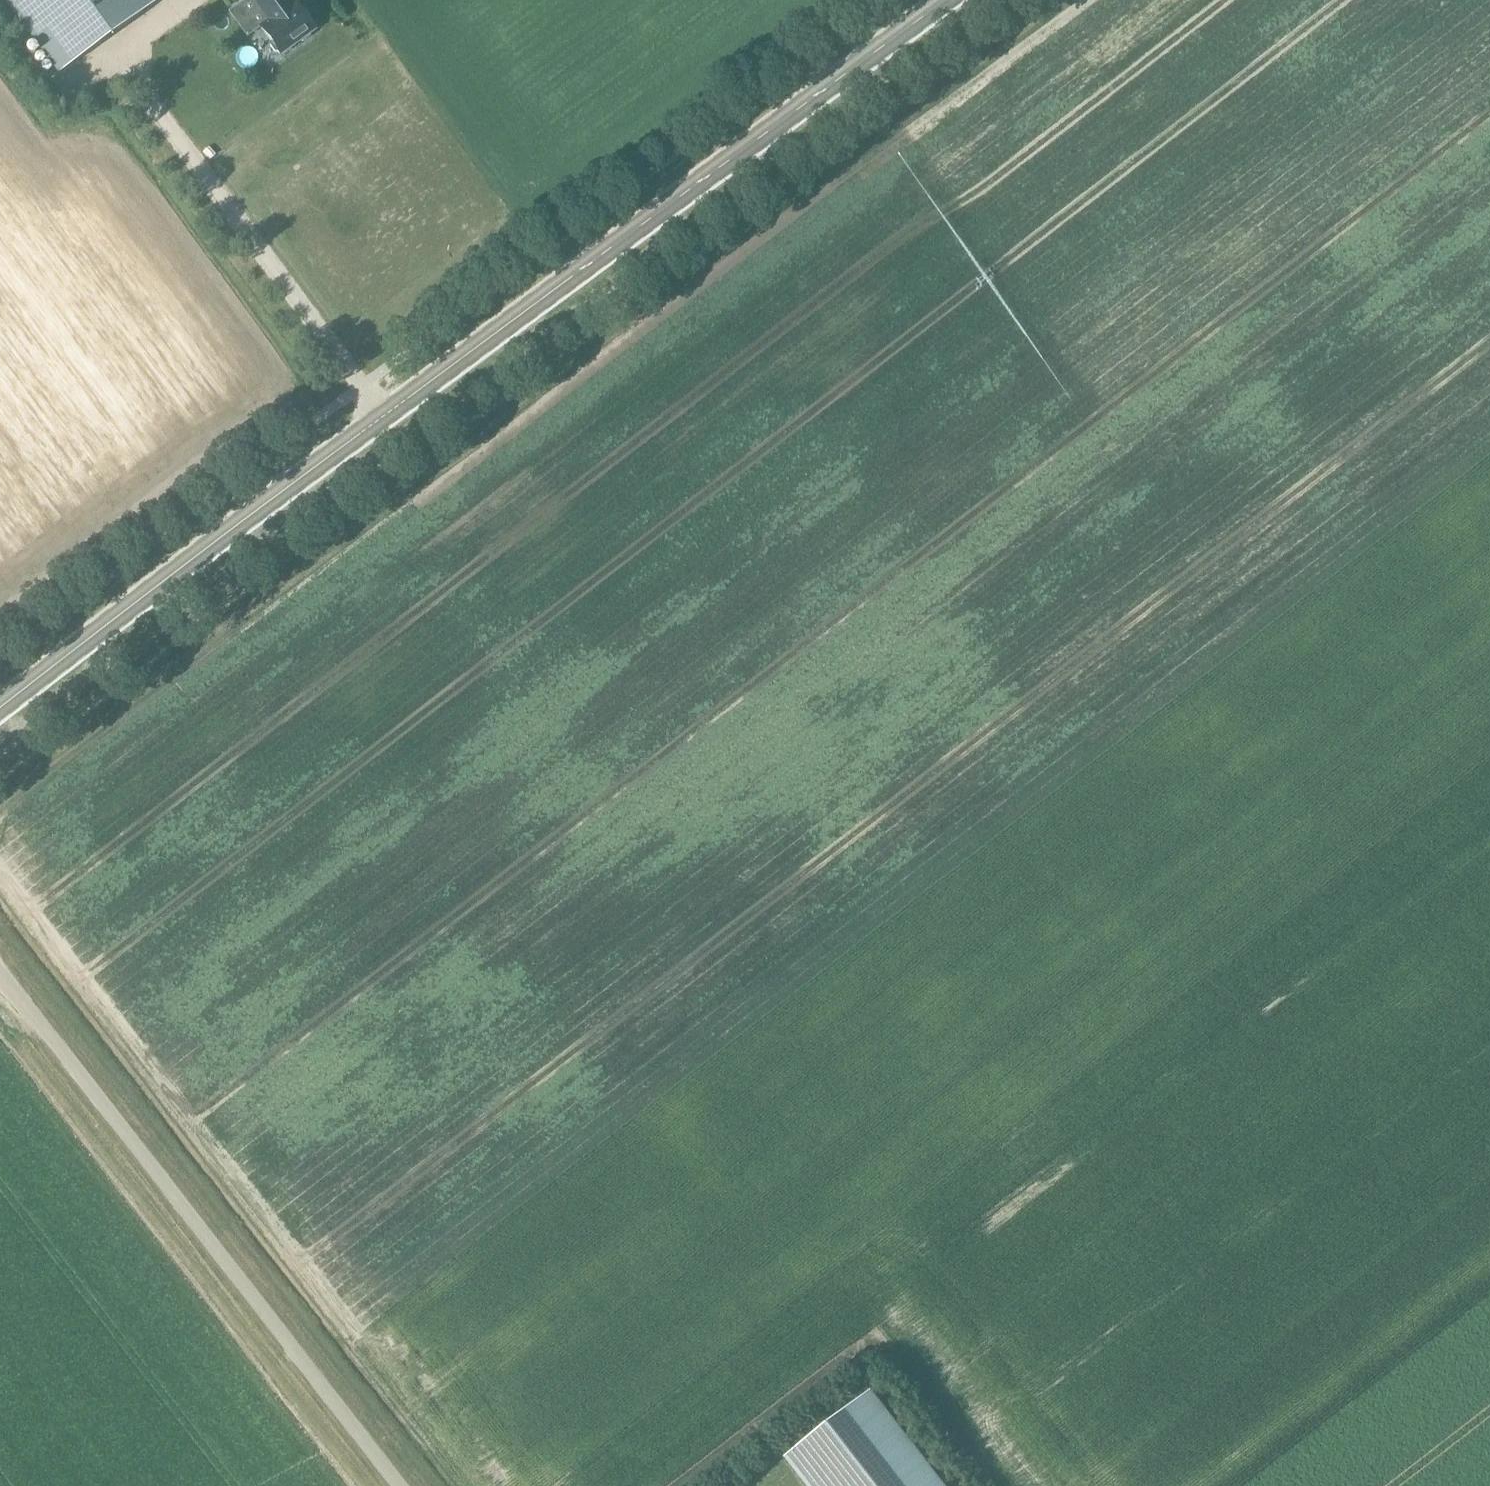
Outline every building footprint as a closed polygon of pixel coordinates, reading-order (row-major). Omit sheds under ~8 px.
[(59,73),(158,0),(6,0),(59,73)] [(301,11),(295,2),(291,5),(287,0),(253,0),(268,21),(260,27),(270,41),(270,46),(274,52),(279,53),(280,55),(298,41),(302,42),(309,37),(310,33),(315,29),(301,11)] [(871,1391),(780,1462),(798,1485),(944,1485),(871,1391)] [(749,1485),(784,1485),(771,1469),(749,1485)]
